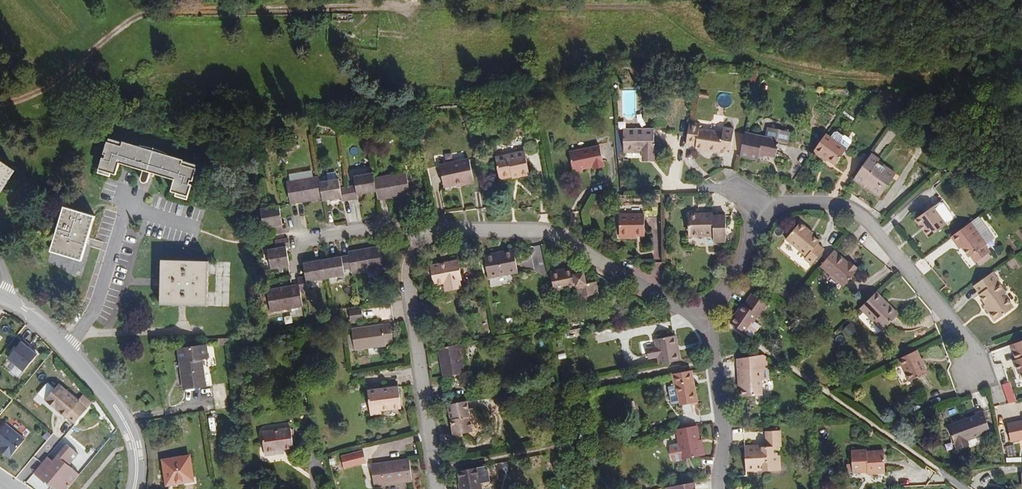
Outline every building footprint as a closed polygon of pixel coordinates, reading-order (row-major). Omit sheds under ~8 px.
[(703,124),(692,123),(690,144),(699,145),(713,148),(713,151),(724,152),(725,149),(734,150),(737,129),(727,128),(726,132),(703,129),(703,124)] [(647,149),(647,152),(648,158),(657,158),(657,129),(632,129),(633,150),(647,149)] [(771,139),(749,135),(743,157),(761,162),(763,157),(778,160),(782,142),(787,143),(789,141),(791,135),(789,133),(772,130),(771,139)] [(838,133),(835,138),(850,150),(855,143),(856,142),(855,140),(849,136),(847,136),(841,133),(838,133)] [(835,138),(829,134),(816,152),(829,162),(831,159),(840,164),(850,150),(835,138)] [(99,159),(96,171),(113,177),(118,175),(121,167),(140,172),(139,178),(138,181),(139,182),(140,184),(141,185),(143,185),(144,185),(150,184),(152,176),(171,181),(168,193),(186,198),(191,195),(199,170),(194,169),(180,165),(181,160),(120,142),(116,146),(104,143),(100,156),(102,157),(102,159),(99,159)] [(602,146),(572,153),(576,172),(585,171),(584,167),(595,165),(597,168),(606,165),(602,146)] [(434,147),(424,149),(427,166),(437,164),(434,147)] [(527,150),(498,157),(502,177),(520,173),(521,176),(531,174),(527,150)] [(16,163),(0,152),(0,184),(16,163)] [(883,161),(874,154),(857,180),(866,186),(867,184),(874,188),(872,191),(882,197),(896,179),(879,166),(882,162),(883,161)] [(470,158),(440,165),(446,186),(475,179),(470,158)] [(900,174),(882,162),(879,166),(896,179),(900,174)] [(408,169),(375,173),(377,187),(378,193),(411,187),(408,169)] [(356,175),(348,177),(351,194),(360,192),(359,190),(377,187),(375,173),(374,170),(356,173),(356,175)] [(324,193),(321,179),(319,173),(287,178),(291,198),(324,193)] [(339,176),(321,179),(324,193),(324,195),(342,192),(343,195),(351,194),(348,177),(339,178),(339,176)] [(280,201),(261,205),(264,222),(274,222),(275,229),(289,226),(287,218),(283,218),(280,201)] [(943,202),(935,208),(949,226),(956,220),(943,202)] [(63,208),(50,250),(82,259),(94,217),(96,213),(64,204),(63,208)] [(949,226),(935,208),(918,220),(923,227),(924,226),(927,231),(926,232),(932,239),(949,226)] [(648,213),(622,214),(623,236),(648,236),(648,213)] [(702,217),(702,215),(692,215),(692,238),(717,238),(717,244),(730,243),(730,217),(717,217),(717,215),(707,214),(707,218),(702,217)] [(997,240),(981,219),(974,223),(990,245),(997,240)] [(809,231),(811,228),(803,223),(790,240),(810,257),(809,260),(815,265),(828,250),(822,245),(823,242),(817,236),(809,231)] [(990,245),(974,223),(953,239),(958,245),(960,243),(972,259),(974,257),(979,264),(980,264),(992,256),(994,255),(988,246),(990,245)] [(290,232),(277,235),(278,243),(268,245),(273,268),(291,264),(287,241),(292,240),(290,232)] [(351,251),(354,268),(355,271),(387,266),(382,242),(350,248),(351,251)] [(484,251),(488,273),(518,269),(515,247),(484,251)] [(851,264),(837,250),(835,253),(850,265),(851,264)] [(324,256),(327,275),(346,272),(345,269),(354,268),(351,251),(324,256)] [(835,253),(824,265),(847,286),(859,274),(858,272),(861,268),(853,262),(851,264),(850,265),(835,253)] [(307,278),(327,275),(324,256),(304,259),(307,273),(298,274),(299,282),(266,288),(269,305),(301,300),(299,285),(308,283),(307,278)] [(994,259),(992,256),(980,264),(982,267),(994,259)] [(459,259),(432,264),(436,283),(446,281),(449,289),(463,286),(461,279),(464,277),(459,259)] [(160,282),(159,306),(207,307),(208,263),(160,263),(160,282)] [(574,266),(552,271),(556,290),(578,286),(576,274),(574,266)] [(586,272),(576,274),(578,286),(580,296),(588,302),(596,300),(600,293),(598,281),(588,282),(586,272)] [(1002,283),(995,273),(977,287),(983,296),(982,297),(989,306),(993,311),(991,313),(998,322),(1016,309),(1007,297),(1009,296),(1001,284),(1002,283)] [(901,315),(879,292),(862,310),(884,331),(901,315)] [(731,323),(748,335),(760,316),(762,317),(771,304),(756,294),(745,305),(731,323)] [(349,310),(351,320),(363,318),(362,308),(349,310)] [(391,324),(353,329),(355,349),(386,344),(386,342),(393,340),(391,324)] [(658,340),(662,365),(683,361),(678,336),(658,340)] [(38,354),(19,340),(5,357),(24,372),(38,354)] [(463,342),(441,347),(445,375),(464,372),(463,359),(466,359),(463,342)] [(1013,347),(1018,362),(1020,367),(1018,368),(1021,376),(1021,344),(1013,347)] [(205,346),(178,348),(182,388),(203,386),(201,359),(207,358),(205,346)] [(930,375),(918,352),(900,361),(911,383),(930,375)] [(770,366),(770,359),(765,356),(739,360),(739,371),(743,371),(743,386),(744,397),(763,396),(763,380),(771,379),(771,369),(768,369),(768,367),(770,366)] [(695,386),(692,372),(675,376),(677,386),(680,386),(684,406),(701,403),(697,386),(695,386)] [(1011,381),(1003,383),(1008,403),(1016,401),(1011,381)] [(60,382),(46,399),(74,422),(88,405),(60,382)] [(399,387),(368,390),(370,414),(382,413),(382,410),(401,408),(399,387)] [(468,401),(447,404),(454,437),(474,432),(468,401)] [(962,437),(979,434),(986,433),(982,410),(973,412),(973,414),(944,420),(949,443),(962,440),(962,437)] [(5,423),(0,428),(0,446),(11,455),(25,440),(5,423)] [(1008,427),(1012,444),(1021,443),(1021,424),(1008,427)] [(291,427),(263,431),(266,454),(277,453),(276,449),(294,447),(291,427)] [(703,440),(700,427),(681,431),(687,459),(708,457),(705,440),(703,440)] [(765,447),(747,449),(749,470),(766,470),(766,472),(781,471),(781,457),(779,456),(778,448),(783,447),(782,431),(768,432),(769,448),(766,449),(765,447)] [(980,442),(979,434),(962,437),(962,440),(963,445),(980,442)] [(67,442),(52,459),(54,461),(58,455),(69,463),(79,452),(67,442)] [(364,449),(341,454),(344,468),(367,463),(364,449)] [(869,452),(854,453),(855,475),(870,474),(870,476),(888,475),(887,453),(869,454),(869,452)] [(171,457),(175,482),(192,479),(188,454),(171,457)] [(52,459),(47,455),(33,471),(41,478),(54,461),(52,459)] [(41,478),(55,488),(66,488),(79,472),(69,463),(58,455),(54,461),(41,478)] [(165,483),(175,482),(171,457),(161,459),(165,483)] [(408,458),(370,464),(374,485),(411,479),(408,458)] [(458,471),(460,484),(459,484),(459,488),(482,488),(480,467),(458,471)]
